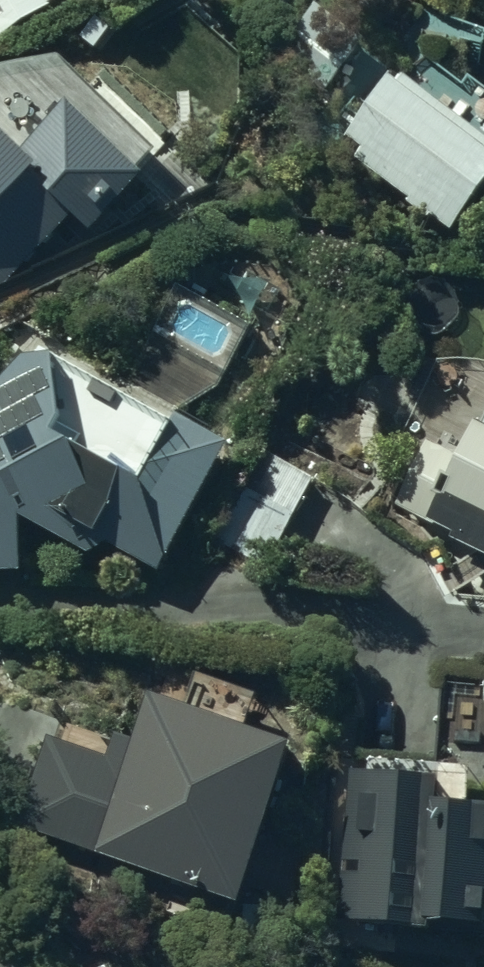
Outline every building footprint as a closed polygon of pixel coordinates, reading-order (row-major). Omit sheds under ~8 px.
[(59,0),(0,0),(0,40),(59,0)] [(91,14),(111,0),(81,0),(91,14)] [(371,40),(318,2),(277,58),(330,96),(371,40)] [(391,72),(344,139),(364,152),(351,170),(450,238),(483,189),(483,136),(391,72)] [(64,216),(89,238),(144,179),(66,108),(24,154),(0,132),(0,285),(64,216)] [(13,510),(80,553),(104,544),(157,570),(222,441),(44,352),(12,355),(0,370),(0,570),(15,569),(13,510)] [(476,424),(470,421),(454,453),(425,438),(392,502),(448,531),(446,536),(483,555),(483,408),(476,424)] [(438,677),(435,742),(483,744),(483,679),(438,677)] [(102,743),(44,724),(11,824),(124,861),(114,890),(166,907),(174,883),(232,902),(285,741),(149,696),(137,732),(108,723),(102,743)] [(341,767),(335,925),(482,931),(483,895),(483,838),(472,838),(473,801),(440,800),(441,772),(341,767)]
